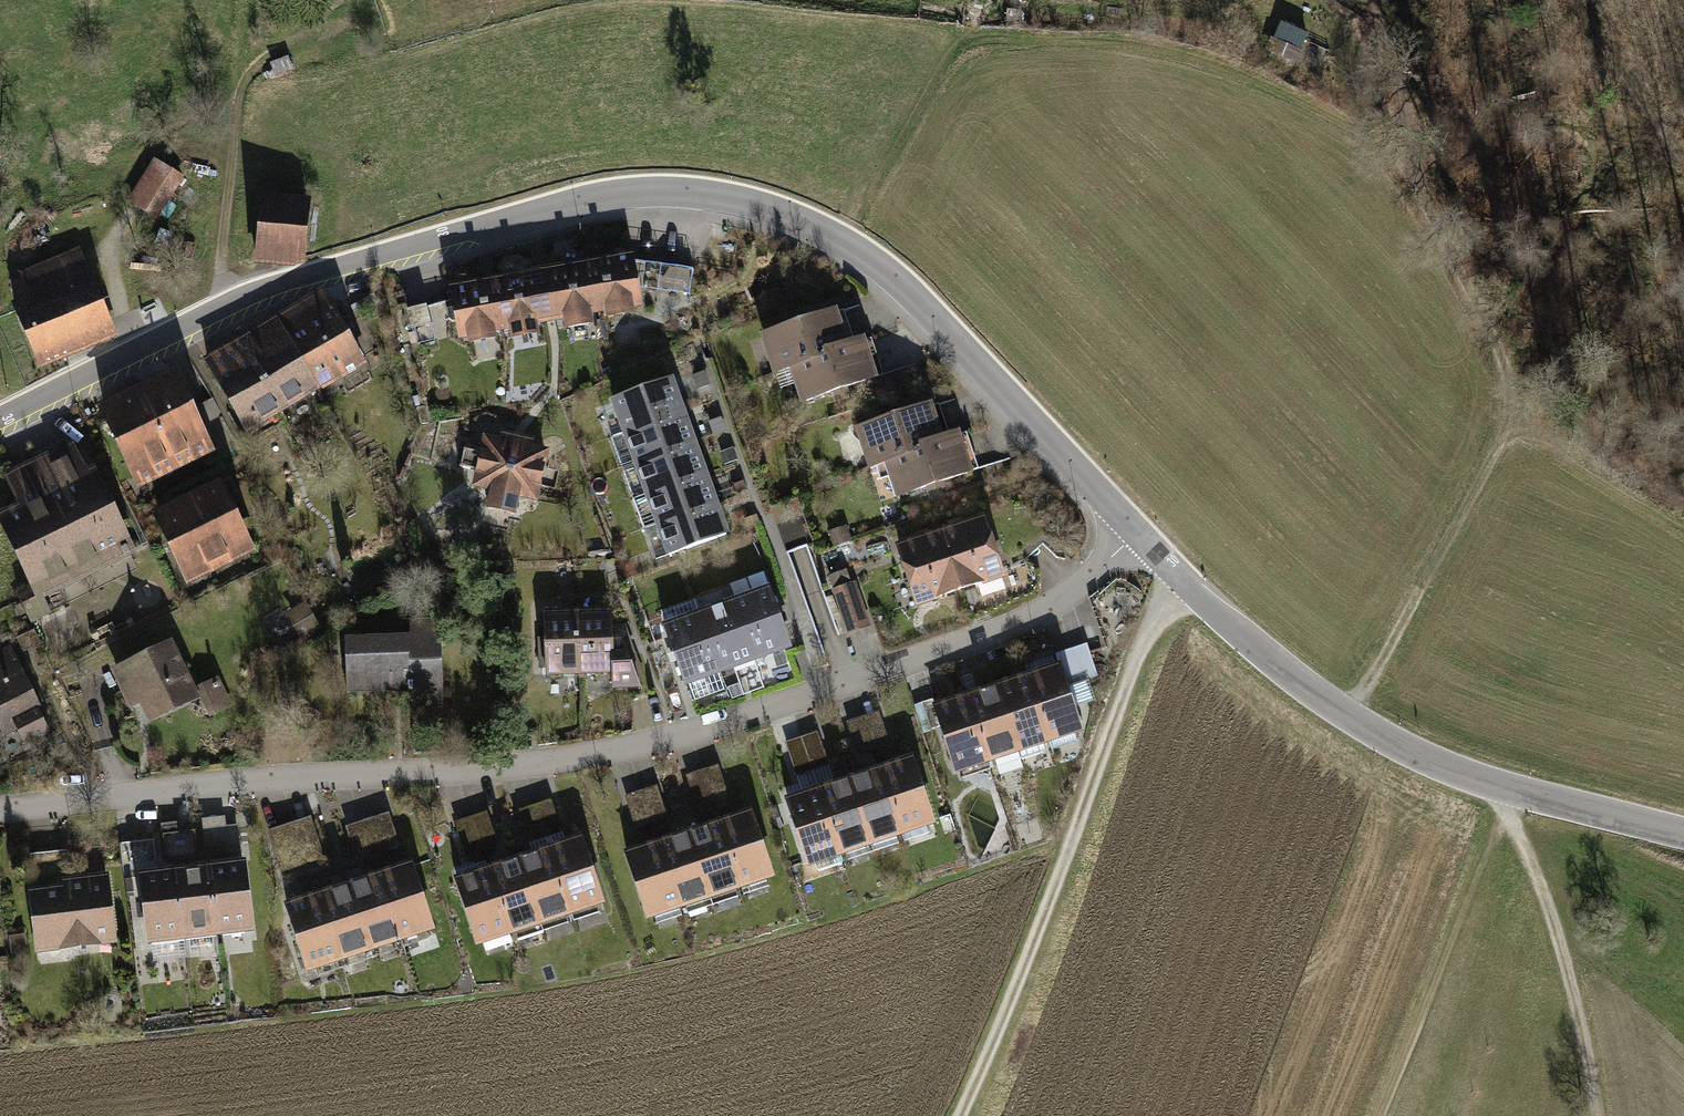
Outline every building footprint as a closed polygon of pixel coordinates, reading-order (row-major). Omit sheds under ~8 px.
[(1319,53),(1287,39),(1284,46),(1274,42),(1268,55),(1310,74),(1319,53)] [(175,175),(156,163),(128,204),(147,217),(175,175)] [(315,204),(267,199),(260,259),(308,264),(315,204)] [(11,309),(39,373),(118,338),(80,250),(23,275),(33,299),(11,309)] [(632,256),(590,263),(599,312),(640,304),(632,256)] [(670,278),(693,281),(696,261),(673,258),(670,278)] [(590,263),(541,272),(549,321),(599,312),(590,263)] [(541,272),(493,281),(501,329),(549,321),(541,272)] [(493,281),(452,288),(460,337),(501,329),(493,281)] [(324,290),(277,318),(319,387),(365,359),(324,290)] [(765,375),(786,367),(853,345),(840,307),(752,337),(765,375)] [(277,318),(238,341),(279,410),(319,387),(277,318)] [(871,338),(853,345),(786,367),(799,406),(884,377),(871,338)] [(238,341),(201,363),(243,432),(279,410),(238,341)] [(216,449),(176,367),(98,405),(137,487),(216,449)] [(608,401),(619,433),(683,411),(672,379),(608,401)] [(857,471),(878,463),(945,441),(932,403),(844,433),(857,471)] [(619,433),(629,465),(693,443),(683,411),(619,433)] [(498,431),(496,444),(476,440),(467,489),(487,492),(483,510),(510,516),(514,498),(535,502),(544,453),(523,449),(525,436),(498,431)] [(963,434),(945,441),(878,463),(891,502),(977,473),(963,434)] [(629,465),(640,497),(704,475),(693,443),(629,465)] [(133,549),(94,470),(86,474),(73,448),(9,480),(20,502),(0,512),(0,514),(39,594),(24,602),(32,619),(49,611),(41,594),(133,549)] [(640,497),(651,529),(715,507),(704,475),(640,497)] [(257,546),(222,480),(160,512),(195,579),(257,546)] [(651,529),(662,561),(726,539),(715,507),(651,529)] [(980,601),(1009,591),(982,517),(938,532),(959,591),(974,585),(980,601)] [(842,526),(826,532),(831,546),(847,541),(842,526)] [(914,607),(959,591),(938,532),(893,548),(914,607)] [(851,586),(831,591),(843,633),(863,628),(851,586)] [(763,587),(729,598),(750,664),(785,652),(763,587)] [(729,598),(694,609),(715,675),(750,664),(729,598)] [(289,612),(303,635),(319,626),(304,603),(289,612)] [(694,609),(659,620),(680,686),(715,675),(694,609)] [(574,612),(541,613),(542,674),(575,674),(574,612)] [(608,612),(574,612),(575,674),(606,674),(606,692),(633,692),(633,679),(618,641),(608,641),(608,612)] [(14,637),(21,651),(39,642),(33,628),(14,637)] [(442,726),(439,639),(409,640),(410,657),(343,659),(345,713),(407,711),(407,727),(442,726)] [(150,714),(197,690),(172,640),(111,671),(129,705),(142,698),(150,714)] [(52,734),(42,713),(44,712),(10,643),(0,647),(0,728),(2,733),(16,726),(26,747),(52,734)] [(215,708),(232,698),(219,674),(202,683),(215,708)] [(1052,766),(1082,756),(1057,688),(1028,698),(1052,766)] [(1022,777),(1052,766),(1028,698),(998,709),(1022,777)] [(992,788),(1022,777),(998,709),(968,720),(992,788)] [(962,799),(992,788),(968,720),(938,731),(962,799)] [(876,729),(843,741),(854,771),(887,759),(876,729)] [(830,778),(819,751),(790,762),(800,789),(830,778)] [(899,854),(929,843),(905,775),(875,786),(899,854)] [(687,786),(698,818),(727,808),(716,776),(687,786)] [(870,864),(899,854),(875,786),(845,796),(870,864)] [(840,875),(870,864),(845,796),(815,807),(840,875)] [(669,829),(659,799),(631,808),(641,838),(669,829)] [(810,886),(840,875),(815,807),(785,818),(810,886)] [(562,849),(551,818),(518,829),(529,860),(562,849)] [(496,861),(485,830),(460,839),(470,870),(496,861)] [(395,861),(385,831),(349,842),(359,872),(395,861)] [(742,910),(771,899),(747,831),(717,842),(742,910)] [(241,866),(240,836),(206,837),(208,868),(241,866)] [(325,878),(315,836),(269,847),(280,889),(325,878)] [(712,921),(742,910),(717,842),(687,852),(712,921)] [(159,879),(155,847),(120,851),(123,883),(159,879)] [(682,931),(712,921),(687,852),(657,863),(682,931)] [(576,938),(605,927),(581,859),(551,870),(576,938)] [(652,942),(682,931),(657,863),(627,874),(652,942)] [(546,949),(576,938),(551,870),(521,881),(546,949)] [(401,955),(430,945),(406,877),(376,887),(401,955)] [(516,960),(546,949),(521,881),(491,892),(516,960)] [(215,952),(250,948),(243,887),(207,891),(215,952)] [(371,966),(401,955),(376,887),(346,898),(371,966)] [(180,957),(215,952),(207,891),(172,895),(180,957)] [(486,970),(516,960),(491,892),(461,902),(486,970)] [(144,961),(180,957),(172,895),(137,899),(144,961)] [(29,909),(35,975),(113,968),(107,896),(60,900),(60,906),(29,909)] [(341,977),(371,966),(346,898),(316,909),(341,977)] [(311,988),(341,977),(316,909),(286,920),(311,988)]
